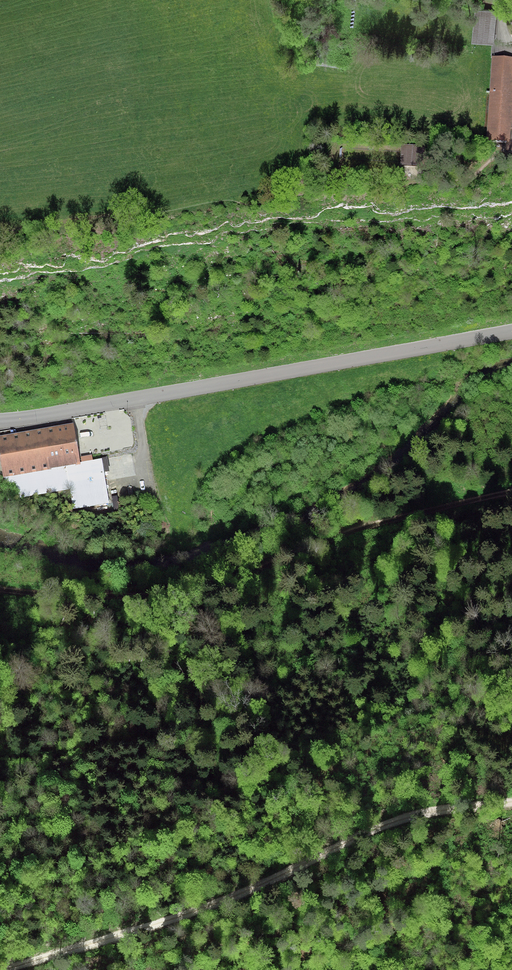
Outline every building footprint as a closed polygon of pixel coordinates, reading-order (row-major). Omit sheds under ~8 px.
[(495,11),(474,8),(470,40),(492,43),(495,11)] [(490,57),(485,142),(506,143),(505,151),(511,151),(511,130),(511,114),(511,58),(490,57)] [(423,145),(402,145),(401,172),(423,173),(423,145)] [(0,440),(0,444),(5,475),(77,463),(71,428),(0,440)] [(108,502),(100,463),(6,480),(10,499),(71,487),(75,508),(108,502)]
